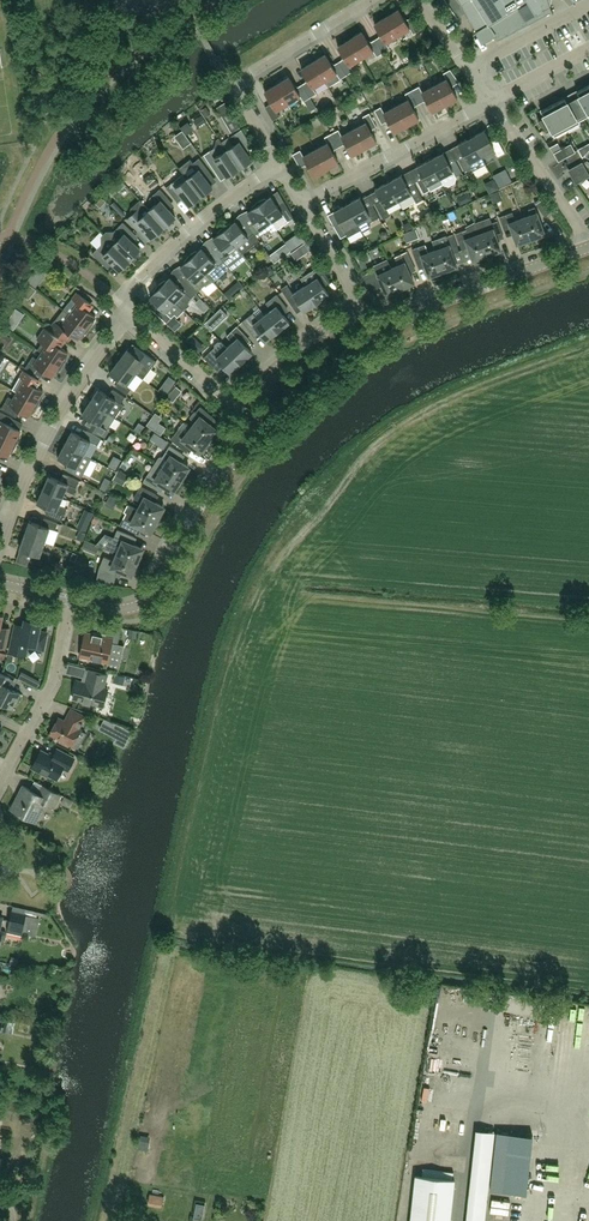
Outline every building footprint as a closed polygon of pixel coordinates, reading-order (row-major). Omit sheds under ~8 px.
[(460,5),(478,32),(489,25),(498,40),(552,11),(553,13),(554,13),(552,10),(551,8),(551,6),(550,4),(550,2),(549,0),(457,0),(460,5)] [(398,9),(386,16),(398,36),(410,28),(413,34),(422,29),(413,16),(405,20),(398,9)] [(383,52),(390,48),(387,43),(398,36),(386,16),(375,24),(382,35),(375,39),(383,52)] [(377,56),(383,52),(375,39),(369,43),(362,31),(350,39),(362,58),(373,51),(377,56)] [(353,71),(350,65),(362,58),(350,39),(338,46),(345,58),(339,61),(347,75),(353,71)] [(340,79),(347,75),(339,61),(332,65),(325,54),(313,61),(325,80),(337,73),(340,79)] [(313,61),(301,69),(308,80),(302,84),(310,97),(317,93),(313,88),(325,80),(313,61)] [(447,79),(435,85),(445,105),(458,98),(451,86),(459,82),(450,69),(444,73),(447,79)] [(304,101),(310,97),(302,84),(296,88),(289,76),(277,84),(289,103),(300,96),(304,101)] [(273,120),(280,116),(277,110),(289,103),(277,84),(265,91),(272,103),(265,107),(273,120)] [(419,86),(412,90),(420,103),(427,100),(433,112),(445,105),(435,85),(422,92),(419,86)] [(577,105),(584,117),(588,115),(588,85),(577,91),(583,101),(577,105)] [(408,99),(396,106),(407,125),(419,119),(413,107),(420,103),(412,90),(405,93),(408,99)] [(578,121),(584,117),(577,105),(571,108),(565,98),(553,104),(567,129),(579,123),(578,121)] [(226,102),(218,106),(233,131),(241,126),(226,102)] [(555,135),(567,129),(553,104),(542,110),(545,117),(538,120),(547,131),(551,128),(555,135)] [(407,125),(396,106),(384,112),(381,106),(375,110),(382,124),(388,120),(395,132),(407,125)] [(366,122),(354,128),(365,148),(377,142),(371,130),(377,126),(370,113),(363,116),(366,122)] [(339,129),(332,133),(339,147),(346,143),(352,155),(365,148),(354,128),(342,135),(339,129)] [(227,149),(240,168),(245,165),(250,166),(251,161),(252,160),(244,149),(251,144),(242,129),(229,138),(234,145),(227,149)] [(494,149),(498,156),(505,152),(497,138),(491,141),(484,130),(471,137),(482,156),(494,149)] [(328,142),(316,149),(326,169),(339,162),(332,150),(339,147),(332,133),(325,137),(328,142)] [(482,156),(471,137),(458,144),(464,155),(458,159),(465,171),(472,168),(473,170),(486,163),(482,156)] [(229,176),(233,177),(234,172),(240,168),(227,149),(219,138),(217,140),(215,147),(204,155),(214,169),(220,165),(227,176),(229,176)] [(574,151),(571,145),(556,153),(559,160),(574,151)] [(326,169),(316,149),(303,156),(300,150),(293,154),(300,167),(308,164),(314,175),(326,169)] [(443,152),(430,159),(440,178),(444,184),(449,186),(455,182),(456,177),(456,176),(462,173),(456,160),(449,163),(443,152)] [(187,163),(180,169),(187,178),(201,196),(206,192),(211,193),(212,188),(213,187),(212,186),(205,176),(210,172),(199,158),(189,166),(187,163)] [(440,178),(430,159),(417,166),(423,177),(417,181),(424,193),(430,190),(428,185),(440,178)] [(582,163),(569,170),(573,176),(586,169),(582,163)] [(508,165),(493,170),(498,183),(512,177),(508,165)] [(586,169),(573,176),(576,183),(588,176),(586,169)] [(389,182),(399,200),(402,207),(402,206),(415,199),(416,203),(423,199),(414,182),(408,186),(402,175),(389,182)] [(191,204),(196,205),(196,200),(201,196),(187,178),(181,183),(177,179),(166,187),(176,199),(181,195),(189,205),(191,204)] [(386,207),(399,200),(389,182),(376,189),(382,200),(375,203),(384,219),(390,215),(386,207)] [(164,226),(169,222),(174,223),(174,218),(175,217),(167,207),(172,202),(160,189),(150,198),(155,204),(149,210),(164,226)] [(458,192),(460,199),(471,196),(469,189),(458,192)] [(295,219),(285,202),(278,206),(271,196),(266,199),(265,198),(259,201),(258,202),(277,229),(275,226),(286,219),(287,221),(293,217),(294,219),(295,219)] [(360,197),(347,204),(357,223),(361,229),(362,231),(370,226),(370,222),(379,217),(372,204),(366,208),(360,197)] [(535,202),(545,216),(551,212),(541,198),(535,202)] [(155,235),(160,236),(160,231),(164,226),(149,210),(141,200),(131,209),(131,213),(132,214),(128,218),(148,241),(153,236),(155,235)] [(248,212),(255,222),(249,226),(258,238),(268,231),(270,234),(277,229),(258,202),(257,202),(252,207),(253,209),(248,212)] [(348,236),(361,229),(357,223),(347,204),(334,211),(340,222),(334,225),(341,238),(347,234),(348,236)] [(545,233),(535,207),(529,209),(531,215),(523,217),(531,238),(545,233)] [(517,244),(531,238),(523,217),(516,220),(513,212),(500,217),(506,234),(513,231),(517,244)] [(476,223),(487,255),(501,249),(496,237),(503,235),(498,221),(491,223),(490,218),(476,223)] [(259,240),(258,238),(249,226),(243,231),(236,221),(231,225),(230,223),(224,227),(223,227),(238,246),(243,253),(259,240)] [(104,234),(130,259),(134,255),(139,255),(139,250),(140,249),(131,239),(136,234),(123,222),(113,232),(106,232),(104,234)] [(469,247),(473,260),(487,255),(476,223),(467,227),(467,229),(456,233),(462,250),(469,247)] [(418,226),(406,229),(408,238),(420,235),(418,226)] [(227,265),(243,253),(238,246),(223,227),(222,228),(217,233),(218,234),(214,238),(221,248),(216,253),(225,263),(227,265)] [(121,269),(126,269),(126,264),(130,259),(104,234),(102,236),(102,243),(92,253),(105,266),(110,261),(120,270),(121,269)] [(433,241),(436,250),(443,271),(457,266),(453,253),(459,251),(453,234),(433,241)] [(443,271),(436,250),(428,252),(425,244),(412,249),(418,266),(425,263),(429,276),(443,271)] [(225,263),(216,253),(210,257),(202,248),(198,252),(196,250),(191,254),(190,255),(212,280),(228,266),(227,265),(225,263)] [(415,267),(407,251),(395,257),(399,265),(392,268),(391,268),(401,288),(414,282),(409,270),(415,267)] [(213,281),(212,280),(190,255),(189,256),(184,261),(186,262),(181,267),(189,276),(184,281),(196,293),(205,285),(206,286),(211,283),(213,281)] [(401,288),(391,268),(392,268),(387,259),(374,265),(376,270),(370,273),(369,272),(363,275),(370,289),(376,285),(382,283),(387,295),(401,288)] [(305,285),(317,303),(320,301),(321,301),(322,301),(323,301),(324,301),(324,300),(325,300),(326,299),(327,298),(327,297),(327,296),(329,295),(322,284),(329,280),(322,267),(315,272),(313,270),(301,278),(305,285)] [(159,284),(158,285),(184,310),(186,308),(189,303),(188,302),(196,293),(184,281),(179,286),(170,277),(166,281),(165,280),(159,284)] [(317,303),(305,285),(293,293),(287,284),(281,288),(292,304),(298,300),(305,311),(307,309),(308,310),(309,310),(310,310),(311,309),(312,309),(313,308),(313,307),(314,306),(314,305),(317,303)] [(184,310),(158,285),(157,286),(154,291),(155,293),(151,297),(159,306),(154,311),(166,322),(175,314),(177,316),(182,313),(184,310)] [(63,309),(89,329),(92,325),(93,324),(94,323),(94,322),(94,321),(95,320),(95,319),(95,318),(94,317),(96,316),(86,308),(90,302),(77,292),(63,309)] [(265,314),(278,331),(281,329),(282,329),(283,329),(284,329),(285,328),(286,328),(287,327),(287,326),(287,325),(288,324),(288,323),(290,322),(282,312),(287,308),(277,294),(266,303),(271,309),(265,314)] [(86,333),(89,329),(63,309),(50,327),(69,341),(73,335),(78,339),(79,337),(80,337),(81,337),(82,337),(83,336),(84,336),(85,335),(85,334),(86,333)] [(242,321),(253,335),(259,330),(266,340),(268,339),(269,339),(270,339),(271,339),(272,338),(273,338),(274,337),(275,336),(275,335),(275,334),(275,333),(278,331),(265,314),(259,319),(253,313),(242,321)] [(25,331),(36,335),(40,325),(30,320),(25,331)] [(227,347),(242,363),(244,360),(245,360),(246,360),(247,360),(248,360),(249,359),(249,358),(250,358),(250,357),(250,356),(251,355),(250,354),(252,352),(244,343),(249,338),(237,326),(227,335),(233,342),(227,347)] [(67,355),(67,354),(68,352),(61,347),(65,341),(45,328),(37,339),(42,343),(38,349),(42,352),(62,366),(65,361),(66,360),(67,359),(67,358),(67,357),(67,356),(67,355)] [(239,366),(239,365),(242,363),(227,347),(221,341),(218,341),(216,344),(215,346),(204,357),(217,369),(222,364),(231,373),(233,371),(234,371),(235,371),(236,371),(237,370),(238,369),(239,368),(239,367),(239,366)] [(128,349),(119,360),(136,373),(143,379),(156,361),(154,359),(142,350),(135,345),(131,351),(129,349),(128,349)] [(59,371),(59,370),(62,366),(42,352),(38,359),(33,356),(25,367),(37,375),(41,369),(52,376),(53,374),(54,374),(55,374),(56,374),(57,373),(58,372),(59,371)] [(127,385),(136,373),(119,360),(110,372),(120,380),(116,385),(127,394),(132,388),(127,385)] [(24,370),(13,389),(18,392),(38,404),(41,399),(43,396),(42,392),(43,390),(38,387),(41,380),(36,377),(24,370)] [(90,401),(115,417),(123,405),(121,403),(125,397),(113,389),(109,395),(98,389),(90,401)] [(35,410),(36,409),(38,404),(18,392),(14,399),(9,396),(2,408),(14,415),(18,409),(28,415),(30,413),(31,413),(32,413),(33,412),(34,411),(35,411),(35,410)] [(104,436),(111,424),(115,417),(90,401),(82,413),(86,416),(82,422),(104,436)] [(196,422),(191,427),(209,441),(218,430),(208,421),(212,416),(201,406),(196,412),(195,411),(190,417),(196,422)] [(17,444),(19,439),(20,438),(20,437),(20,436),(21,435),(20,434),(20,433),(20,432),(21,430),(9,424),(13,418),(0,411),(0,436),(17,444)] [(184,422),(179,428),(171,439),(185,450),(189,444),(200,453),(209,441),(191,427),(184,422)] [(87,430),(83,437),(72,431),(65,444),(84,454),(91,441),(98,445),(101,438),(87,430)] [(14,449),(17,444),(0,436),(0,452),(8,456),(9,454),(10,454),(11,453),(12,453),(13,452),(13,451),(14,450),(14,449)] [(92,458),(84,454),(65,444),(58,457),(69,463),(66,469),(81,477),(92,458)] [(156,462),(182,479),(190,467),(179,460),(182,454),(170,445),(162,457),(162,456),(159,457),(156,462)] [(156,462),(144,481),(159,490),(162,484),(174,492),(182,479),(156,462)] [(118,470),(113,479),(124,485),(129,476),(118,470)] [(74,493),(79,480),(64,473),(61,480),(49,475),(43,488),(63,497),(66,490),(74,493)] [(138,509),(158,520),(165,507),(153,500),(156,494),(141,486),(134,498),(142,502),(138,509)] [(59,504),(63,497),(43,488),(37,502),(49,507),(46,514),(62,521),(67,508),(59,504)] [(139,527),(151,533),(158,520),(138,509),(130,505),(120,524),(136,533),(139,527)] [(25,535),(45,542),(50,528),(55,530),(58,523),(44,518),(42,525),(30,521),(25,535)] [(117,553),(138,562),(144,548),(131,543),(134,536),(118,529),(113,541),(111,541),(106,547),(105,547),(104,548),(117,553)] [(29,559),(46,565),(50,552),(42,549),(45,542),(25,535),(20,548),(32,553),(29,559)] [(138,562),(117,553),(114,560),(104,556),(99,568),(97,580),(114,584),(116,575),(119,570),(132,575),(138,562)] [(5,649),(9,632),(0,630),(4,614),(0,613),(0,648),(5,649)] [(39,631),(41,622),(26,619),(24,625),(16,624),(10,651),(26,655),(29,643),(36,645),(35,647),(42,648),(45,646),(47,635),(45,632),(39,631)] [(118,643),(121,629),(108,627),(106,636),(86,632),(80,656),(108,662),(112,642),(118,643)] [(103,706),(108,688),(104,687),(108,674),(89,669),(86,682),(78,680),(73,698),(103,706)] [(20,693),(7,686),(11,678),(0,672),(0,702),(12,708),(20,693)] [(79,729),(86,716),(72,709),(65,721),(59,718),(51,733),(73,745),(78,747),(86,733),(81,730),(79,729)] [(69,769),(75,758),(58,749),(54,756),(42,750),(32,768),(47,775),(48,774),(57,779),(64,766),(69,769)] [(17,798),(11,809),(34,821),(38,813),(40,814),(45,805),(53,809),(61,794),(59,793),(44,785),(39,793),(30,789),(23,785),(23,786),(25,787),(19,799),(17,798)] [(8,930),(22,933),(26,914),(12,911),(8,930)] [(29,916),(29,932),(41,932),(41,916),(29,916)] [(452,999),(462,999),(462,989),(452,988),(452,999)] [(453,1080),(453,1090),(472,1090),(472,1081),(453,1080)] [(12,1100),(0,1097),(0,1105),(10,1108),(12,1100)] [(533,1136),(497,1132),(491,1189),(527,1193),(533,1136)] [(411,1220),(450,1220),(454,1179),(452,1179),(453,1172),(422,1168),(421,1176),(415,1175),(411,1220)] [(206,1204),(197,1203),(194,1218),(203,1220),(206,1204)]
